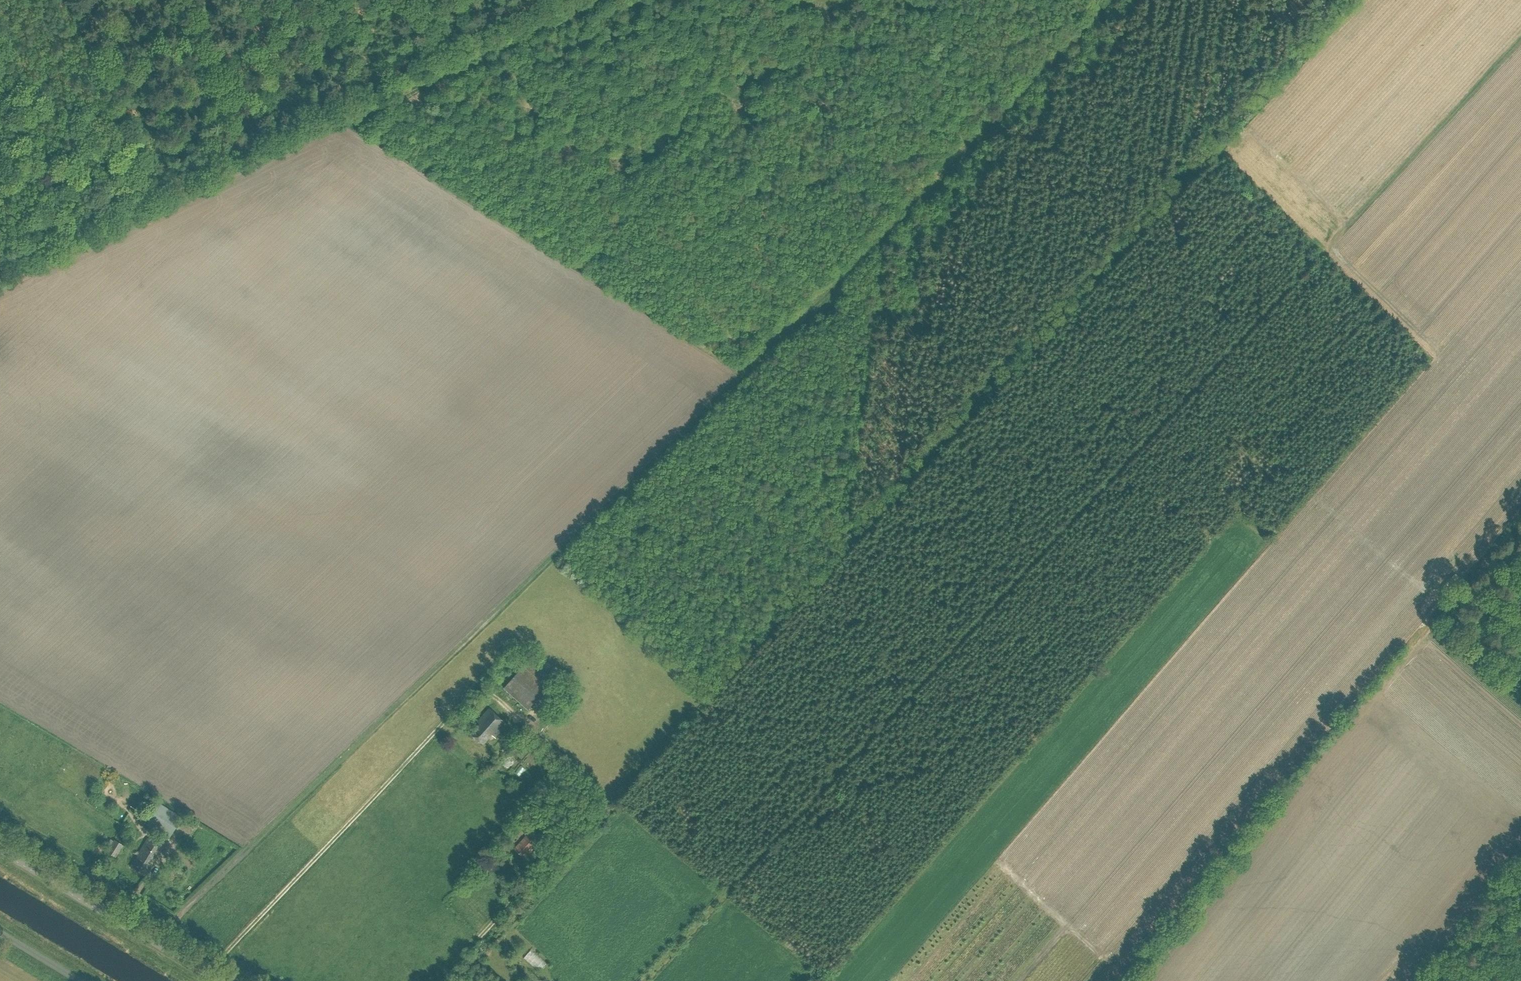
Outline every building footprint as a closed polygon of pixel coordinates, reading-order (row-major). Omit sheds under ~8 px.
[(555,682),(530,660),(505,688),(529,710),(555,682)] [(507,724),(490,708),(477,721),(481,724),(472,734),(483,744),(492,735),(495,738),(507,724)] [(183,817),(158,801),(144,823),(169,839),(183,817)] [(546,835),(553,827),(543,818),(536,826),(539,829),(536,833),(532,829),(514,849),(524,858),(542,839),(541,838),(545,834),(546,835)] [(106,851),(116,857),(123,845),(114,839),(106,851)] [(163,848),(147,839),(130,866),(146,876),(150,869),(148,867),(151,862),(154,864),(163,848)] [(531,955),(524,961),(539,976),(545,969),(531,955)]
